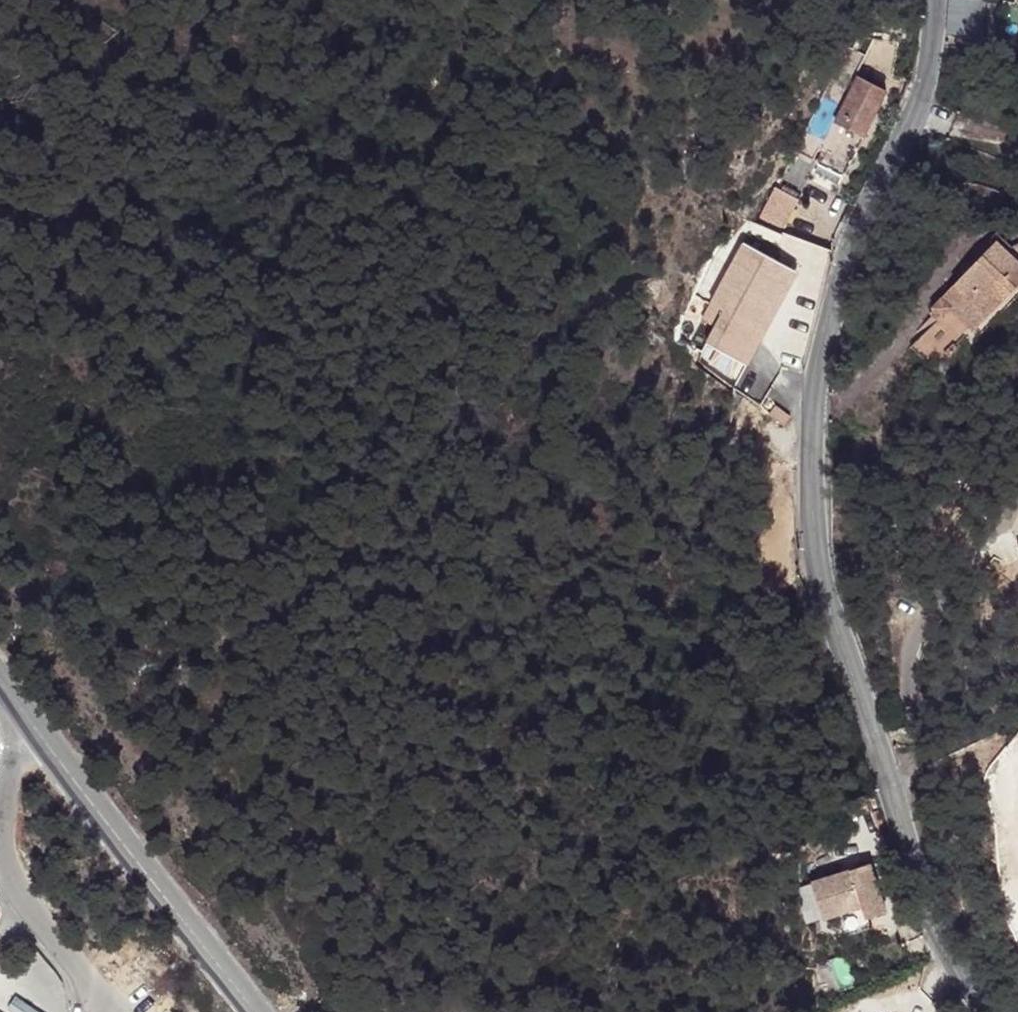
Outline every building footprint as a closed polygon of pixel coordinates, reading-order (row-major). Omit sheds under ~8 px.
[(860,78),(817,163),(821,165),(844,176),(888,92),(860,78)] [(821,165),(817,163),(811,160),(807,169),(816,174),(821,165)] [(799,179),(784,172),(776,188),(790,196),(799,179)] [(763,213),(788,225),(800,200),(790,196),(776,188),(763,213)] [(1003,237),(998,242),(1009,251),(1013,246),(1003,237)] [(998,242),(934,309),(944,318),(951,310),(974,331),(1017,285),(1017,243),(1013,246),(1009,251),(998,242)] [(823,926),(883,903),(867,859),(806,882),(823,926)]
